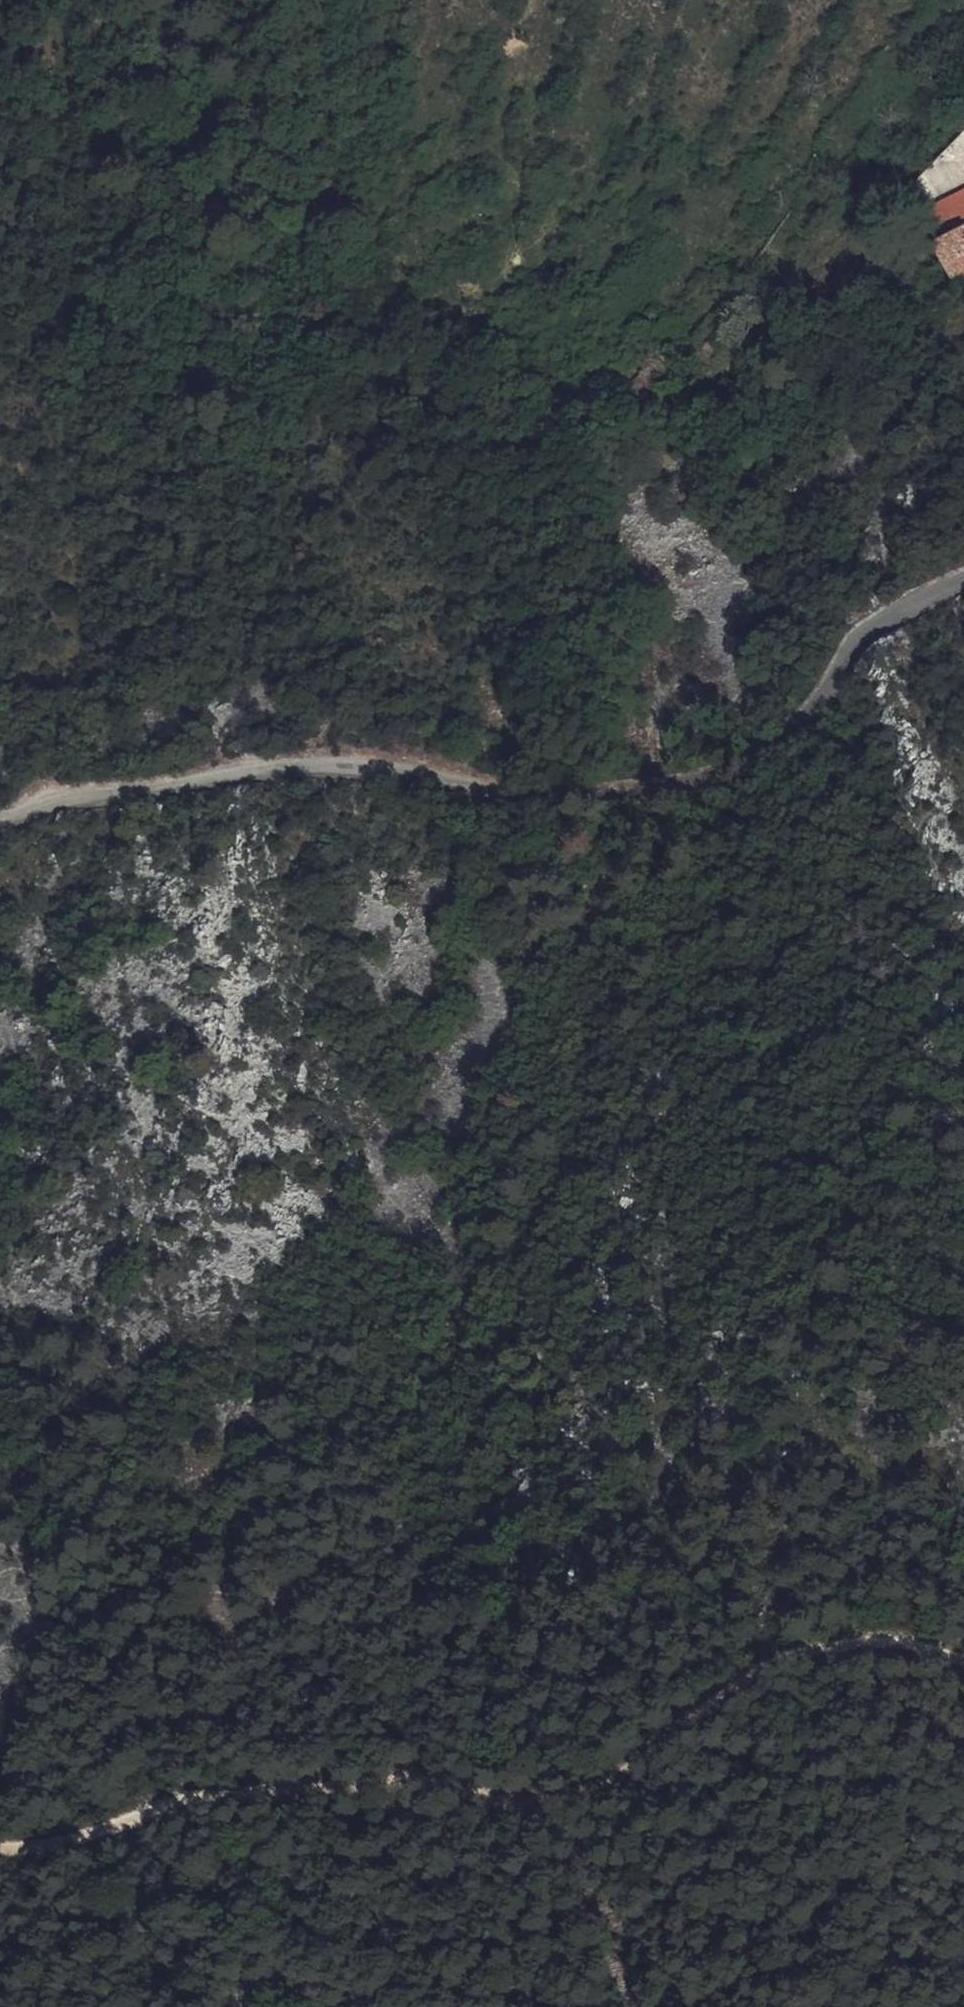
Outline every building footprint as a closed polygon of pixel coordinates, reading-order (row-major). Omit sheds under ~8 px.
[(963,289),(963,221),(929,244),(962,290),(963,289)]
